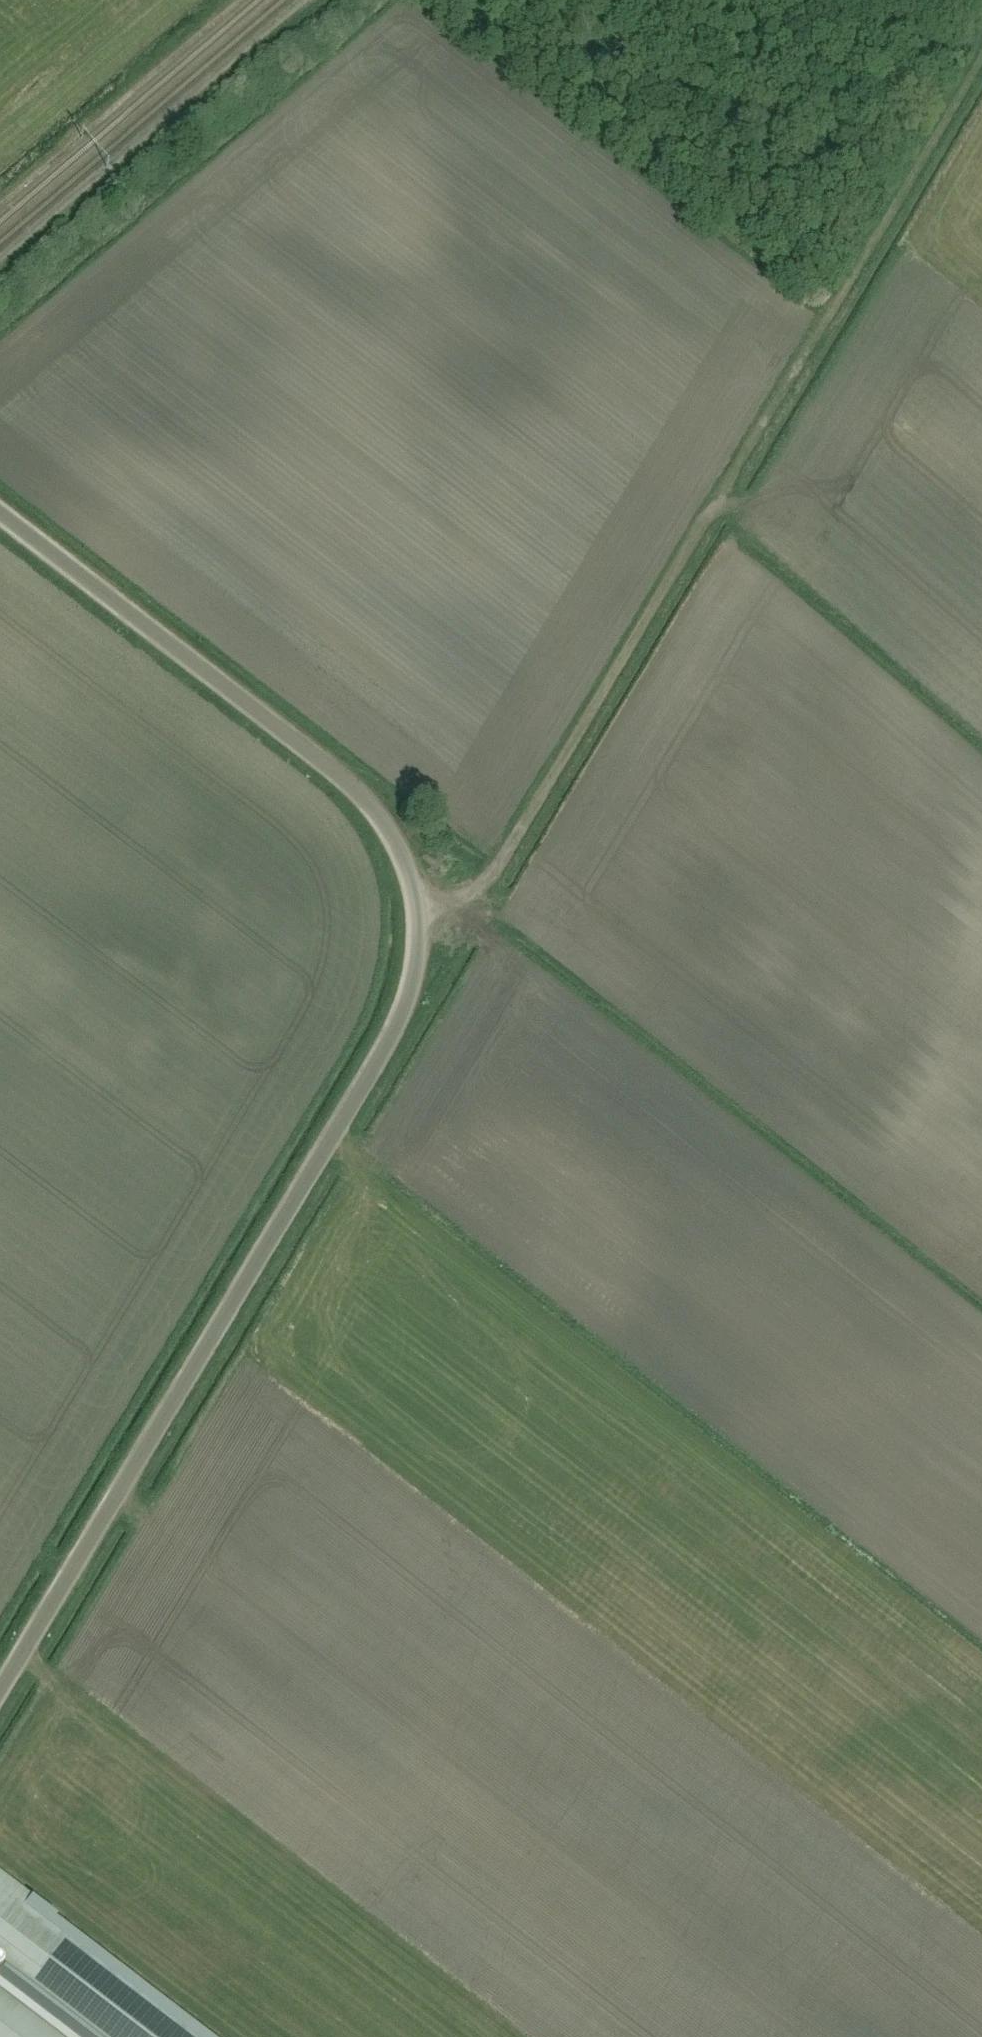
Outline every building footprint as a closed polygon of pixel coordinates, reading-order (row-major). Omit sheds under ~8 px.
[(22,1911),(31,1901),(0,1876),(0,1959),(9,1966),(102,2036),(186,2036),(22,1911)] [(9,1966),(0,1977),(0,1997),(52,2036),(102,2036),(9,1966)] [(0,1997),(0,2036),(52,2036),(0,1997)]
